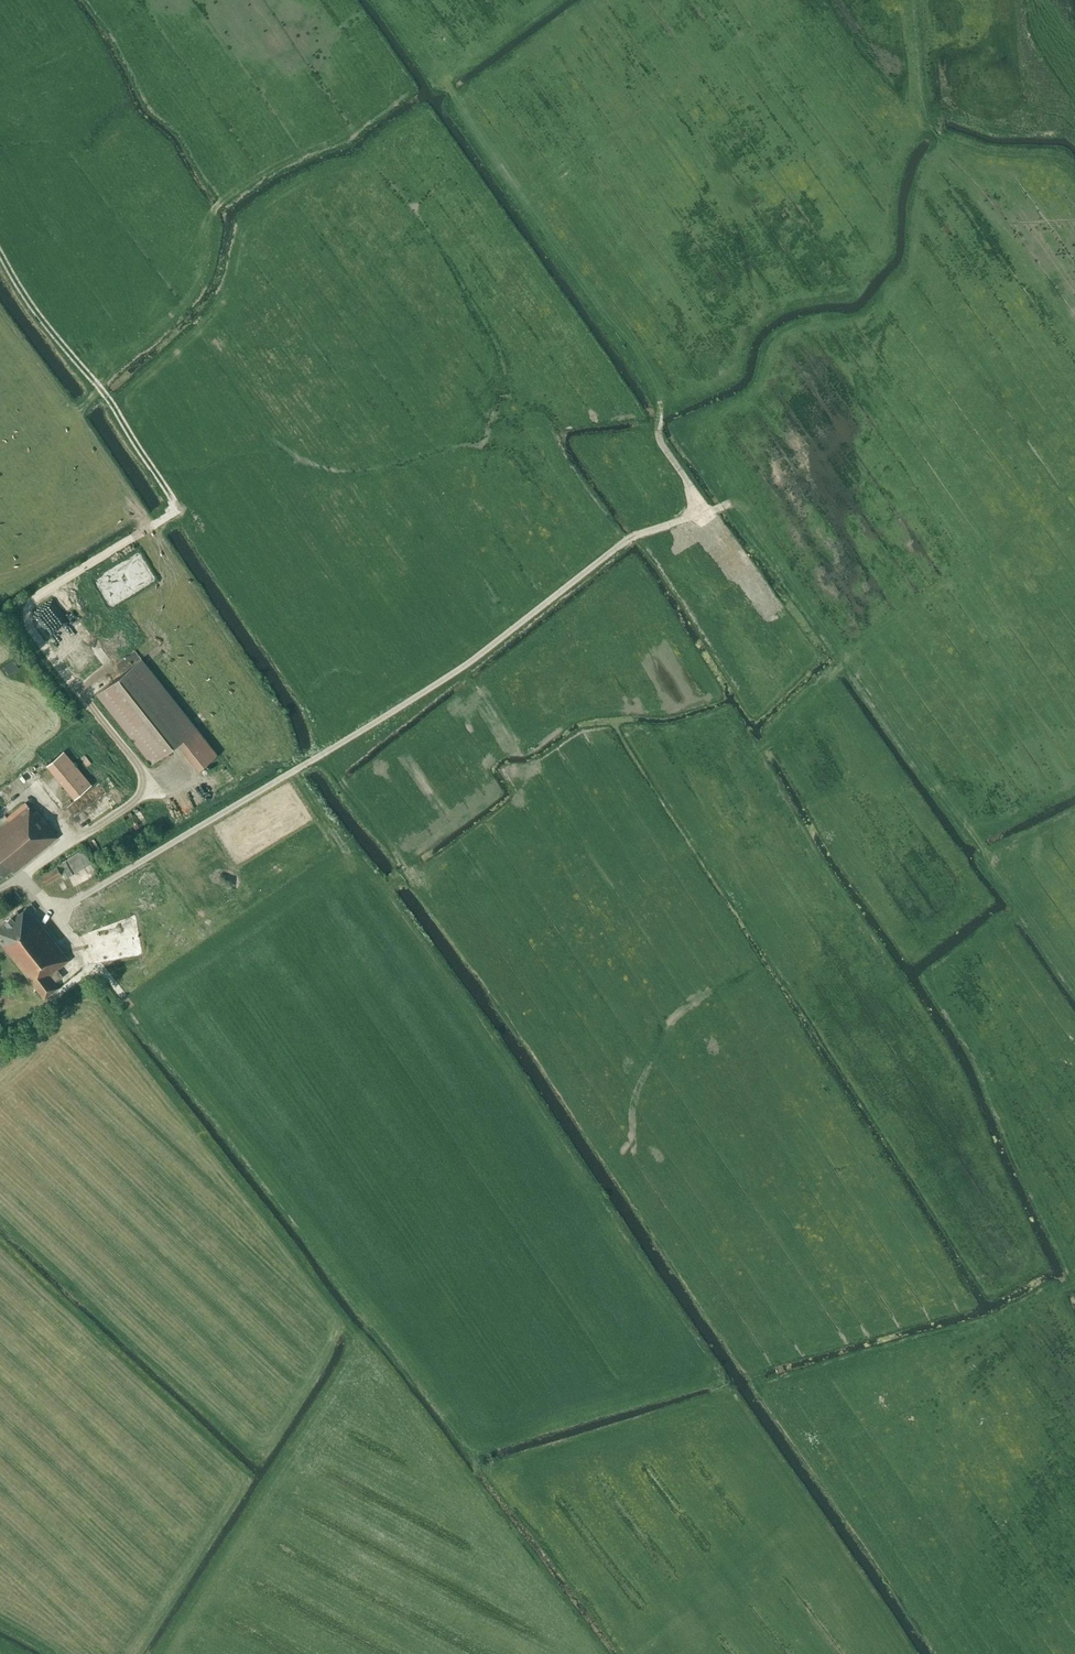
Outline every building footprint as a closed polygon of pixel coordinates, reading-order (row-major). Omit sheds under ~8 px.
[(750,594),(755,606),(760,604),(755,592),(750,594)] [(75,626),(101,663),(106,659),(81,622),(75,626)] [(217,753),(196,727),(141,658),(96,693),(151,763),(177,742),(198,769),(217,753)] [(91,784),(63,750),(46,764),(74,798),(91,784)] [(122,763),(129,770),(133,766),(126,759),(122,763)] [(58,836),(37,810),(34,812),(25,802),(7,817),(8,818),(0,825),(0,878),(11,869),(14,872),(58,836)] [(64,878),(91,861),(83,849),(40,875),(46,885),(62,875),(64,878)] [(197,900),(201,906),(215,898),(211,892),(197,900)] [(69,960),(26,906),(17,913),(16,912),(0,925),(0,938),(0,939),(0,942),(32,982),(30,984),(36,992),(38,991),(44,998),(57,988),(53,983),(62,976),(56,969),(69,960)]
